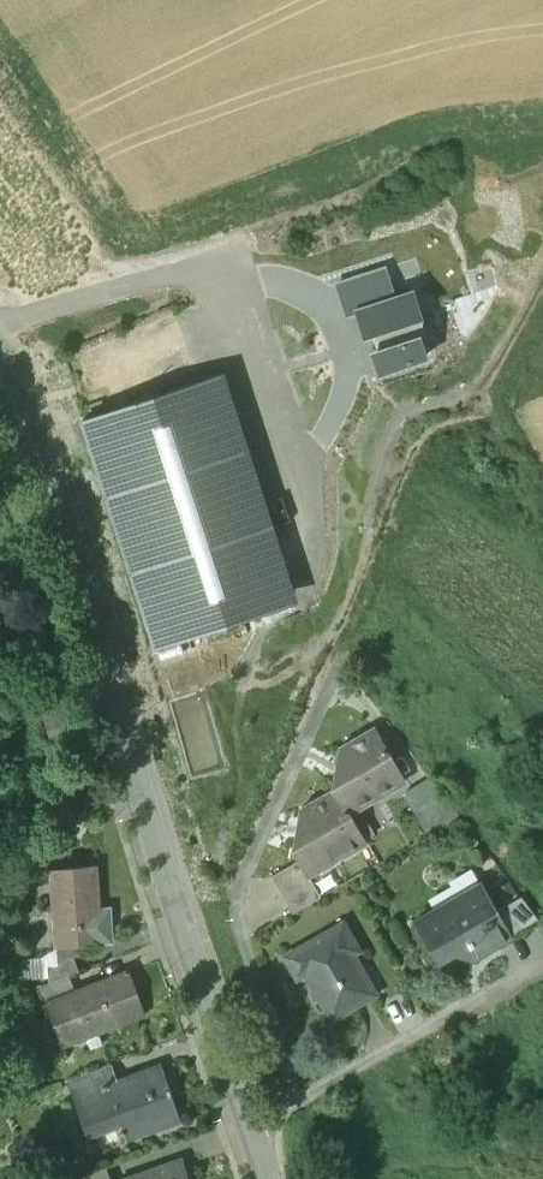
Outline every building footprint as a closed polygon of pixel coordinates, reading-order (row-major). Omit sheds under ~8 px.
[(407,286),(400,262),(387,266),(394,289),(407,286)] [(395,296),(385,268),(332,285),(344,320),(359,315),(357,309),(395,296)] [(381,379),(435,360),(413,289),(395,296),(357,309),(359,315),(381,379)] [(234,375),(89,421),(158,652),(301,602),(234,375)] [(375,727),(338,749),(346,763),(343,779),(331,785),(334,790),(335,790),(348,813),(349,813),(406,781),(375,727)] [(431,777),(407,791),(432,835),(462,817),(431,777)] [(334,790),(297,812),(305,826),(302,842),(291,848),(299,862),(307,877),(309,875),(365,843),(349,813),(348,813),(335,790),(334,790)] [(299,862),(270,878),(291,914),(320,898),(309,875),(307,877),(299,862)] [(95,865),(53,868),(58,944),(101,941),(98,901),(95,865)] [(479,883),(419,917),(442,956),(467,942),(475,956),(510,936),(495,910),(479,883)] [(521,895),(495,910),(510,936),(540,919),(521,895)] [(116,900),(98,901),(101,941),(119,939),(116,900)] [(343,922),(285,955),(298,977),(306,973),(332,1019),(374,994),(351,955),(359,951),(343,922)] [(73,952),(45,962),(50,977),(68,970),(79,967),(73,952)] [(94,988),(86,990),(85,988),(76,988),(75,989),(47,999),(62,1043),(64,1042),(62,1038),(97,1026),(98,1030),(144,1014),(128,969),(100,980),(93,986),(94,988)] [(75,989),(68,970),(50,977),(40,980),(47,999),(75,989)] [(80,1073),(87,1094),(124,1081),(117,1061),(80,1073)] [(124,1081),(87,1094),(102,1139),(127,1130),(129,1138),(183,1118),(165,1067),(124,1081)] [(129,1177),(123,1159),(85,1172),(88,1178),(124,1178),(129,1177)] [(159,1167),(157,1162),(145,1166),(147,1171),(129,1177),(124,1178),(189,1178),(183,1159),(159,1167)]
